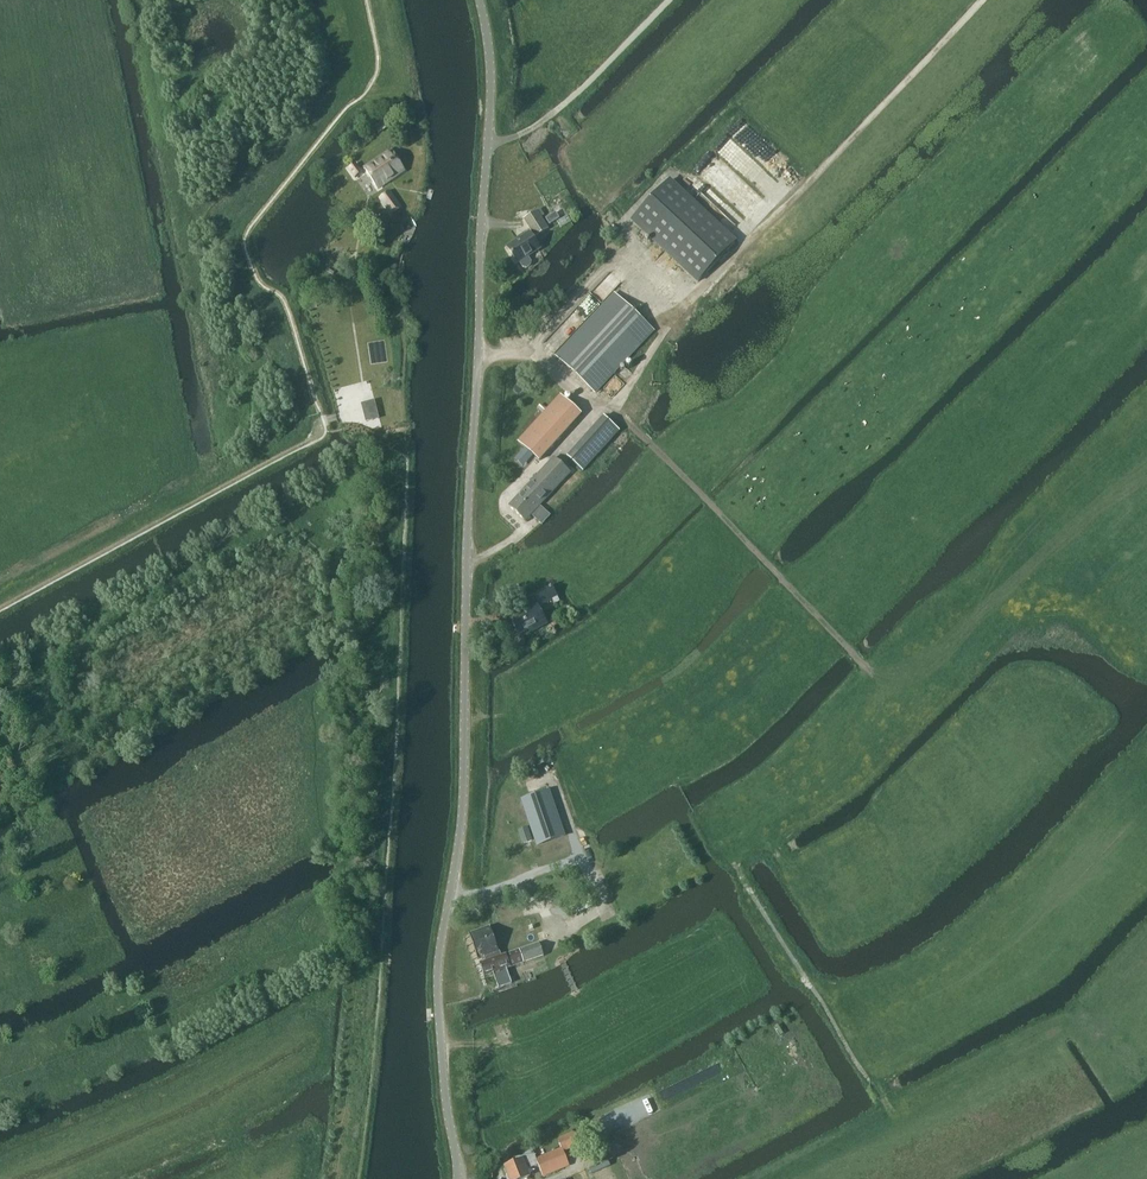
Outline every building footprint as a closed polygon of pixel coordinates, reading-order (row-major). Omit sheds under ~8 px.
[(364,169),(378,189),(404,171),(390,150),(364,169)] [(355,178),(363,173),(356,163),(348,169),(355,178)] [(669,181),(633,220),(699,281),(735,243),(669,181)] [(390,191),(379,199),(391,216),(403,208),(400,205),(390,191)] [(555,213),(546,218),(550,224),(559,218),(566,214),(560,204),(552,209),(555,213)] [(537,211),(524,219),(536,238),(549,229),(537,211)] [(531,233),(508,247),(518,263),(520,262),(523,267),(526,268),(531,266),(532,262),(529,256),(541,249),(531,233)] [(596,393),(654,331),(615,293),(556,356),(596,393)] [(544,417),(522,441),(529,448),(528,449),(540,460),(582,414),(560,394),(541,414),(544,417)] [(575,447),(567,456),(584,472),(592,463),(575,447)] [(550,515),(540,505),(571,473),(555,458),(510,505),(526,520),(531,514),(542,524),(550,515)] [(552,586),(534,595),(540,606),(558,597),(552,586)] [(530,633),(548,623),(539,606),(512,620),(520,634),(529,630),(530,633)] [(549,791),(522,800),(538,845),(565,836),(549,791)] [(528,827),(519,830),(522,839),(531,835),(528,827)] [(593,852),(597,861),(606,858),(605,853),(603,848),(593,852)] [(490,927),(470,934),(479,959),(492,954),(493,959),(480,964),(485,976),(495,973),(500,986),(512,982),(507,969),(508,968),(508,969),(544,956),(539,943),(500,955),(499,951),(491,928),(490,927)] [(564,1152),(580,1146),(575,1133),(558,1139),(562,1148),(536,1159),(533,1149),(523,1157),(514,1157),(516,1162),(505,1167),(510,1178),(523,1178),(531,1176),(528,1169),(539,1165),(543,1176),(570,1165),(564,1152)]
